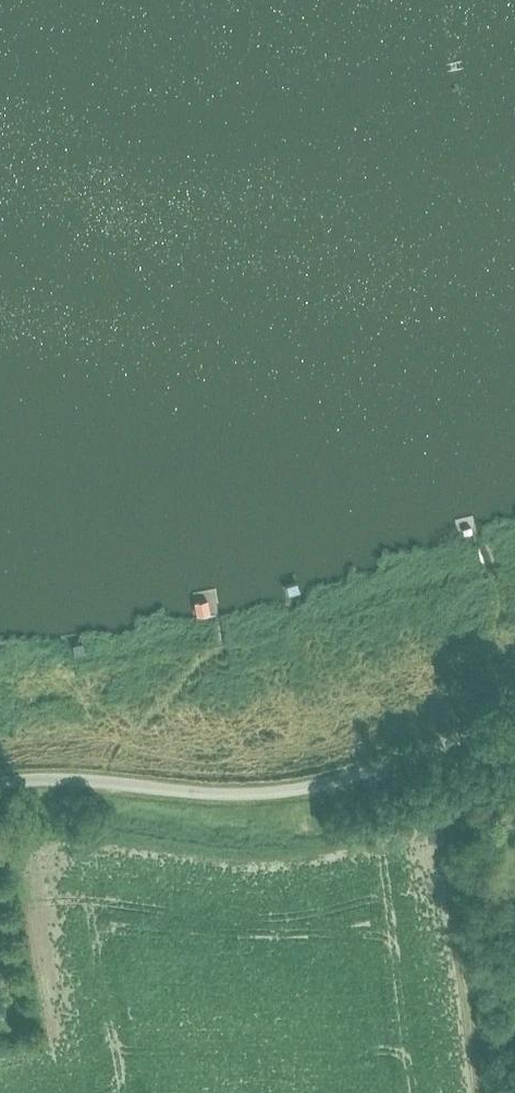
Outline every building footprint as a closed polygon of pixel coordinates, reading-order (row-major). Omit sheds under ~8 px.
[(289,593),(299,590),(296,581),(286,584),(289,593)] [(196,614),(211,611),(208,599),(194,601),(196,614)] [(73,645),(74,653),(85,651),(83,643),(73,645)]
